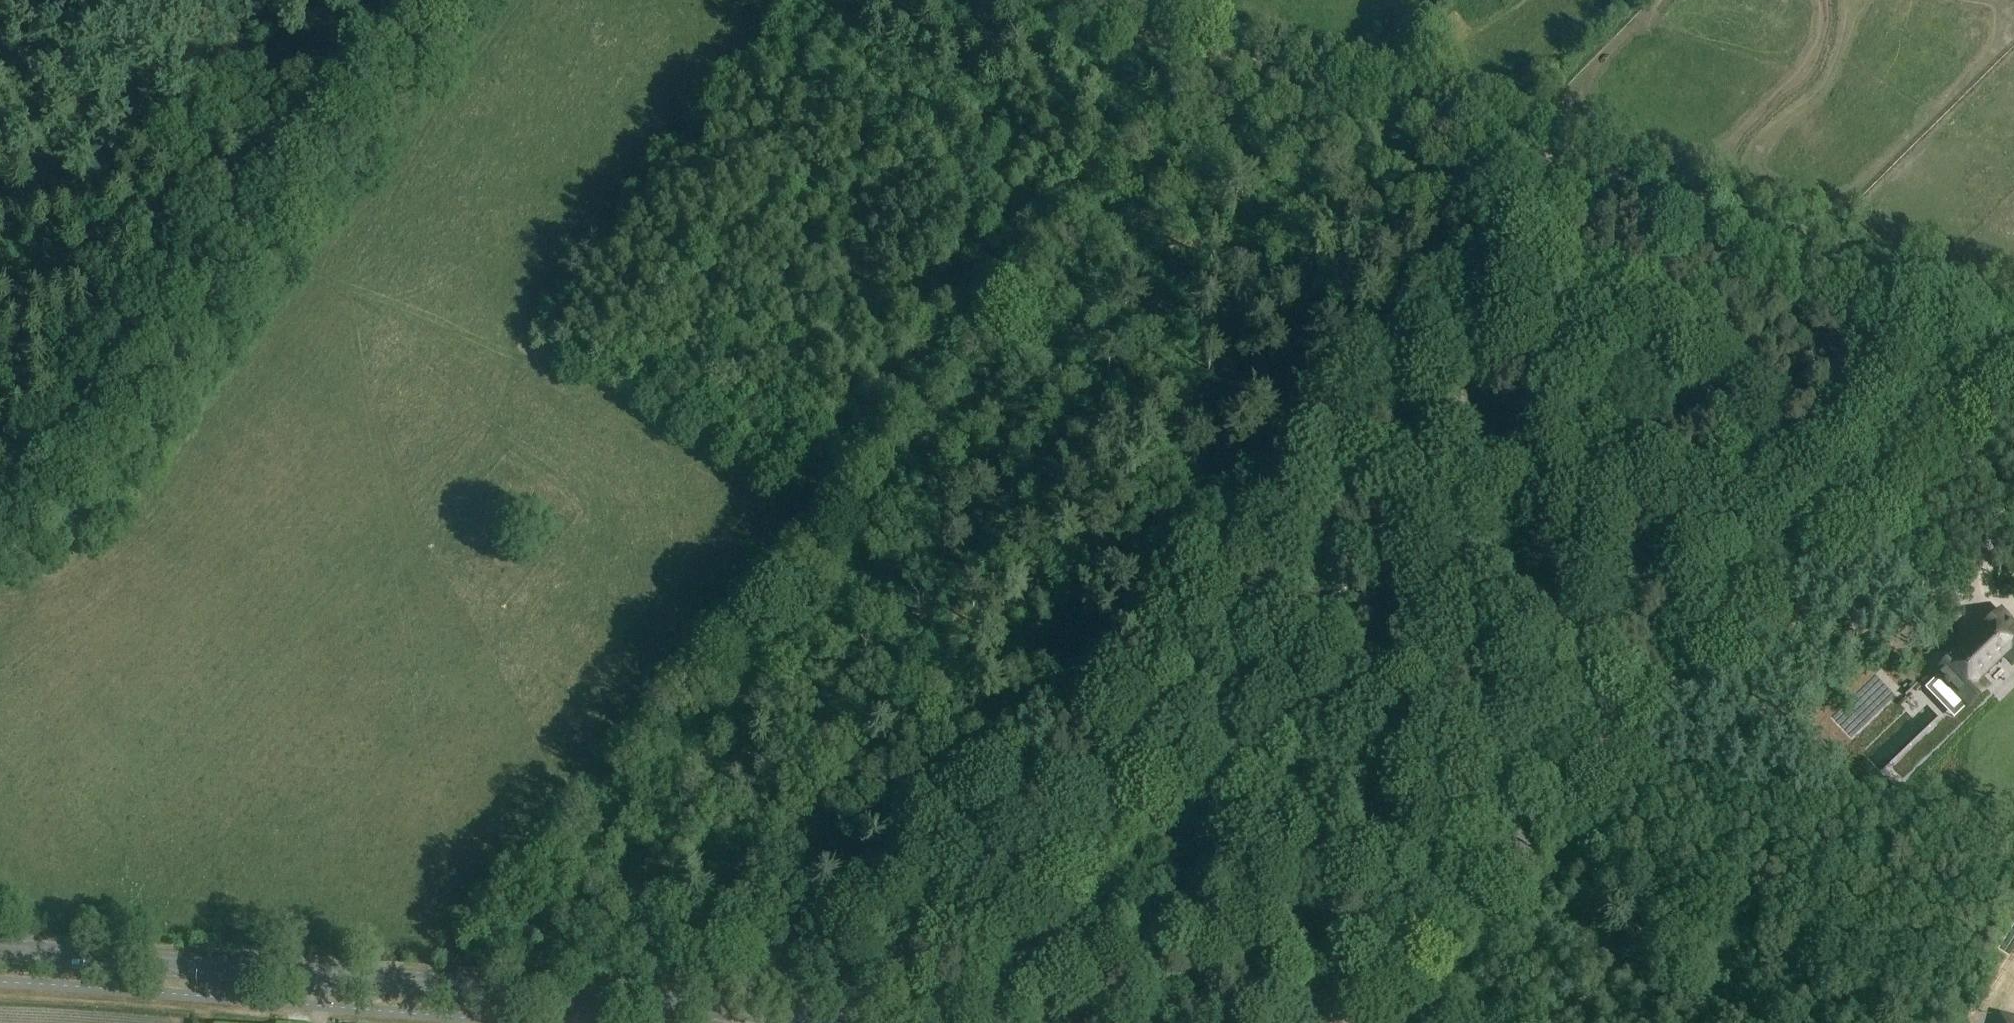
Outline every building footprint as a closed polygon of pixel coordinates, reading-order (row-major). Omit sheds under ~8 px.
[(1937,673),(1961,698),(1968,705),(1985,688),(1978,681),(2005,655),(2013,662),(2013,661),(2013,628),(1999,613),(1981,630),(1984,632),(1972,644),(1956,658),(1954,656),(1937,673)] [(1996,1022),(2013,1022),(2013,1017),(1999,1013),(1996,1022)]
